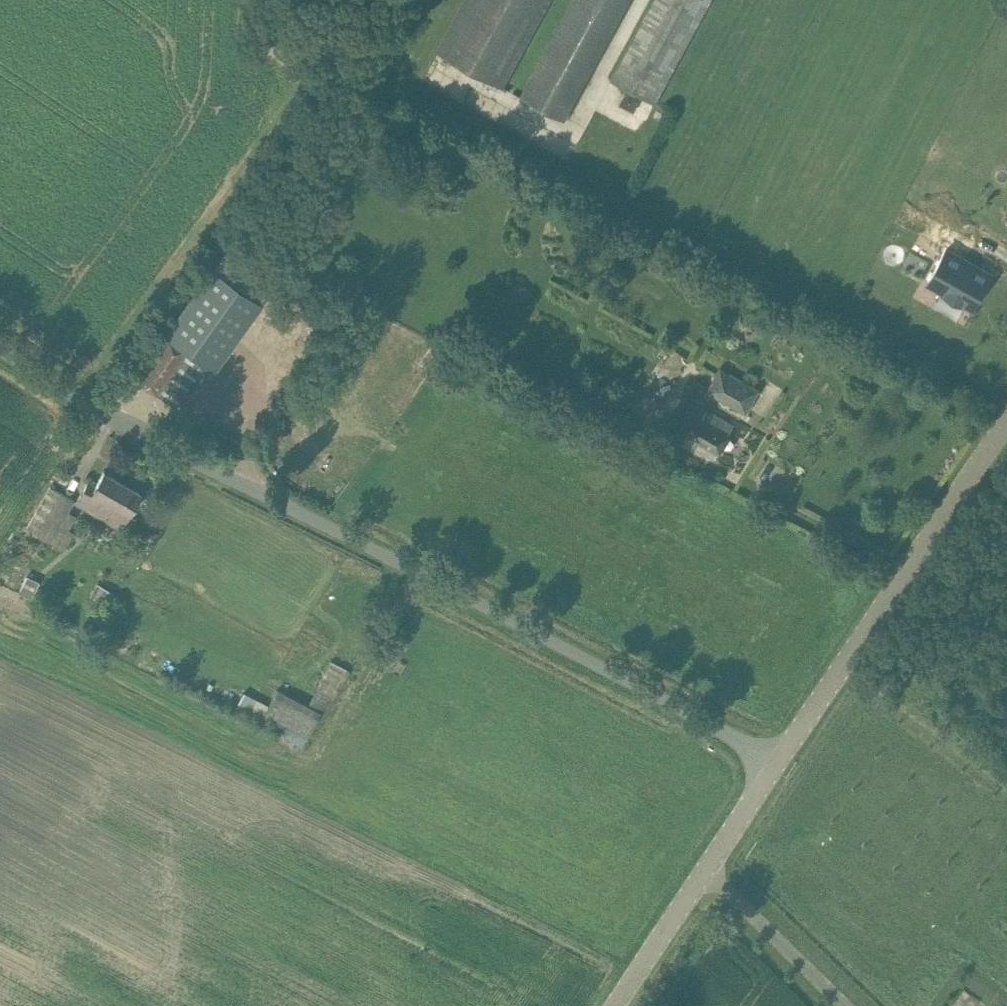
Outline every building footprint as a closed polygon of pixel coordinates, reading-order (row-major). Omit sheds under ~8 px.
[(438,51),(505,87),(552,0),(465,0),(438,51)] [(520,97),(567,120),(631,0),(573,0),(520,97)] [(611,79),(654,103),(710,0),(654,0),(611,79)] [(947,249),(929,280),(947,290),(946,293),(962,302),(963,299),(974,306),(992,274),(947,249)] [(166,334),(134,377),(174,406),(206,363),(215,369),(263,302),(214,268),(211,266),(163,333),(166,334)] [(280,277),(293,284),(299,273),(285,266),(280,277)] [(745,409),(756,389),(721,369),(709,390),(745,409)] [(734,425),(716,415),(692,402),(674,433),(716,456),(734,425)] [(103,470),(95,485),(88,481),(76,502),(120,527),(141,492),(103,470)] [(51,539),(74,499),(51,485),(27,526),(51,539)] [(306,737),(319,711),(277,689),(264,714),(306,737)]
